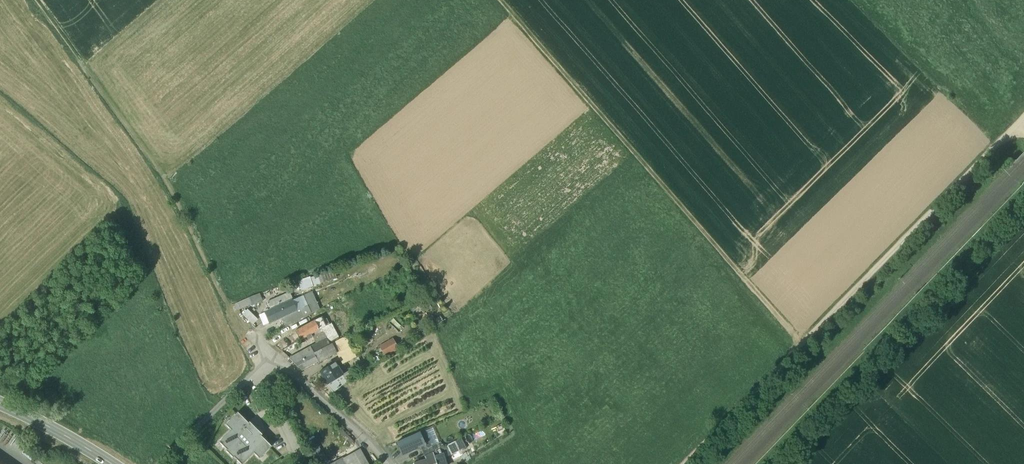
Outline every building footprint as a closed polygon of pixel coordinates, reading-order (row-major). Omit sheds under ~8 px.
[(310,277),(298,281),(301,289),(312,286),(310,277)] [(312,292),(292,300),(297,310),(282,317),(283,319),(294,314),(297,321),(309,314),(320,309),(317,303),(318,303),(318,302),(317,302),(312,292)] [(259,294),(250,297),(253,304),(262,300),(259,294)] [(276,298),(267,302),(271,310),(284,304),(281,297),(276,298)] [(248,298),(236,303),(239,310),(251,305),(248,298)] [(271,310),(265,313),(269,322),(269,323),(282,317),(297,310),(292,300),(284,304),(271,310)] [(254,325),(260,319),(250,309),(244,314),(254,325)] [(320,309),(309,314),(313,322),(321,317),(321,318),(323,317),(320,309)] [(265,313),(259,315),(263,324),(269,322),(265,313)] [(294,314),(283,319),(286,326),(297,321),(294,314)] [(313,322),(295,331),(299,339),(297,341),(299,344),(312,336),(321,332),(320,329),(325,326),(321,318),(321,317),(313,322)] [(325,326),(320,329),(321,332),(312,336),(315,341),(316,344),(327,338),(330,344),(331,343),(339,339),(331,323),(325,326)] [(339,339),(331,343),(336,353),(337,353),(343,364),(356,357),(345,336),(339,339)] [(327,338),(316,344),(311,347),(314,353),(330,344),(327,338)] [(381,346),(386,355),(398,349),(393,339),(381,346)] [(330,344),(314,353),(318,360),(318,362),(336,353),(331,343),(330,344)] [(311,347),(290,358),(301,369),(318,360),(314,353),(311,347)] [(334,362),(320,371),(328,384),(342,375),(334,362)] [(328,384),(326,385),(333,393),(346,382),(343,375),(328,384)] [(238,413),(225,425),(230,430),(218,442),(240,463),(243,463),(254,454),(259,459),(272,447),(260,435),(262,434),(249,422),(248,423),(238,413)] [(425,431),(420,433),(425,445),(430,442),(425,431)] [(420,433),(397,443),(402,455),(421,447),(425,445),(420,433)] [(461,438),(455,441),(460,450),(466,448),(461,438)] [(455,441),(446,446),(450,455),(460,450),(455,441)] [(425,445),(421,447),(424,456),(433,452),(434,452),(430,442),(425,445)] [(446,446),(441,448),(442,454),(446,453),(448,457),(450,455),(446,446)] [(433,452),(437,463),(446,463),(442,454),(441,448),(440,448),(434,452),(433,452)] [(333,463),(350,463),(352,463),(353,463),(369,463),(360,449),(333,463)] [(424,456),(426,460),(413,463),(414,463),(437,463),(433,452),(424,456)]
